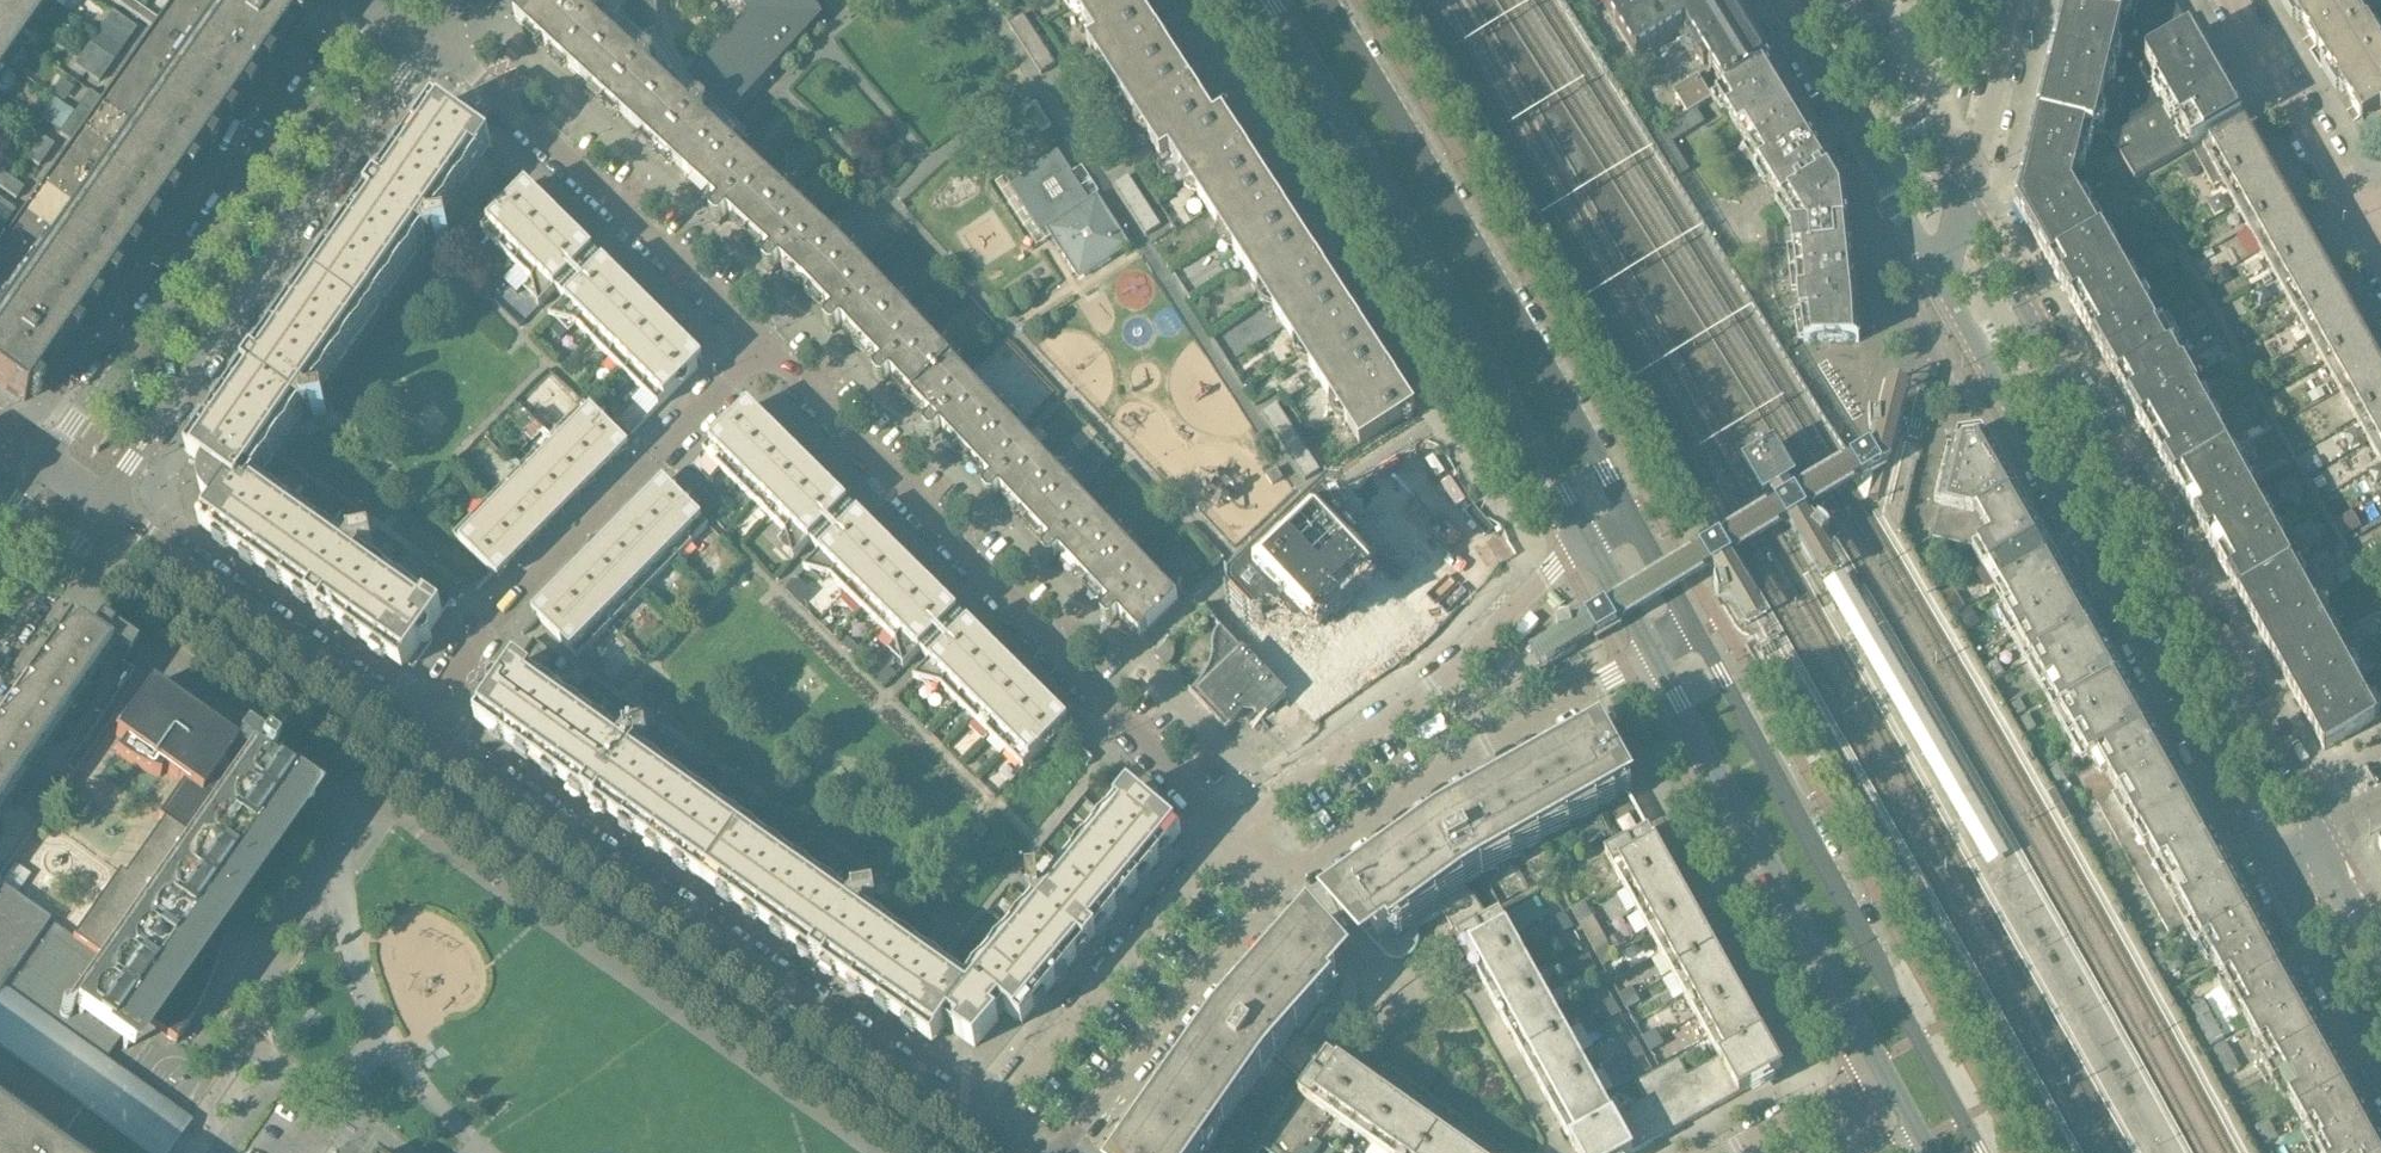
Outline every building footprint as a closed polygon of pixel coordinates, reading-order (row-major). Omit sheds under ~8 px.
[(71,144),(0,244),(0,387),(23,403),(136,243),(299,13),(280,0),(172,0),(157,21),(152,29),(101,101),(86,122),(71,144)] [(20,44),(35,23),(2,0),(0,0),(0,30),(20,44)] [(48,0),(2,0),(35,23),(50,1),(48,0)] [(127,0),(119,0),(116,4),(134,17),(140,9),(127,0)] [(738,144),(727,134),(736,124),(725,113),(795,38),(814,17),(803,0),(741,0),(748,11),(686,77),(674,68),(655,33),(659,31),(657,0),(535,0),(515,21),(567,69),(685,177),(687,179),(696,187),(698,185),(699,185),(734,147),(735,148),(738,144)] [(1150,0),(1077,0),(1087,14),(1082,17),(1096,38),(1144,10),(1153,5),(1150,0)] [(1725,0),(1631,0),(1608,14),(1637,60),(1686,29),(1690,35),(1685,38),(1704,68),(1708,65),(1725,92),(1766,67),(1725,0)] [(2216,76),(2216,71),(2213,65),(2208,63),(2206,58),(2206,53),(2203,47),(2198,45),(2184,21),(2163,33),(2121,23),(2127,0),(2126,0),(2066,0),(2037,119),(2094,133),(2108,136),(2135,181),(2241,121),(2239,117),(2239,111),(2236,105),(2231,103),(2227,96),(2228,91),(2225,85),(2220,83),(2216,76)] [(2172,0),(2127,0),(2121,23),(2163,33),(2184,21),(2172,0)] [(2295,11),(2312,0),(2288,0),(2295,11)] [(2370,31),(2351,0),(2312,0),(2295,11),(2339,82),(2380,56),(2380,49),(2370,31)] [(157,21),(140,9),(134,17),(152,29),(157,21)] [(1166,44),(1147,14),(1144,10),(1096,38),(1087,44),(1107,74),(1124,100),(1179,64),(1166,44)] [(136,30),(111,12),(104,23),(116,32),(128,41),(136,30)] [(1009,24),(1042,75),(1056,66),(1023,15),(1009,24)] [(109,43),(116,32),(104,23),(96,34),(109,43)] [(0,30),(0,61),(5,65),(20,44),(0,30)] [(89,45),(81,55),(106,73),(113,62),(89,45)] [(73,66),(86,75),(98,84),(106,73),(81,55),(73,66)] [(2339,82),(2362,119),(2380,108),(2380,110),(2380,56),(2339,82)] [(1215,118),(1193,85),(1192,85),(1179,64),(1124,100),(1141,126),(1141,127),(1161,157),(1169,151),(1215,118)] [(1844,193),(1810,137),(1766,67),(1725,92),(1717,98),(1797,229),(1849,224),(1844,193)] [(1690,115),(1696,111),(1714,100),(1698,76),(1674,91),(1690,115)] [(89,92),(74,114),(86,122),(101,101),(89,92)] [(65,124),(74,111),(56,100),(47,113),(65,124)] [(1036,103),(1026,109),(1042,133),(1051,127),(1036,103)] [(337,539),(323,529),(323,528),(322,528),(311,521),(312,520),(311,519),(310,520),(296,510),(297,509),(296,509),(295,509),(284,502),(285,501),(285,500),(284,500),(283,501),(269,491),(270,490),(269,490),(268,490),(257,483),(258,481),(257,481),(256,482),(250,478),(296,412),(310,422),(313,417),(327,415),(325,405),(311,407),(311,405),(312,405),(312,404),(311,404),(319,393),(320,394),(321,394),(321,393),(319,392),(329,378),(331,379),(331,378),(330,377),(338,366),(339,367),(340,367),(340,366),(338,365),(348,351),(350,352),(350,351),(349,350),(357,339),(358,340),(359,340),(359,339),(357,338),(368,323),(369,324),(370,324),(370,323),(369,322),(379,308),(380,309),(381,308),(380,307),(387,296),(388,297),(389,297),(389,296),(388,295),(398,281),(399,282),(400,281),(399,280),(406,269),(407,270),(408,270),(408,269),(407,268),(417,254),(418,255),(419,255),(419,254),(418,253),(425,242),(426,243),(427,243),(433,247),(436,243),(462,239),(514,186),(486,158),(491,150),(483,142),(473,135),(473,134),(474,132),(474,130),(474,129),(474,128),(473,127),(473,126),(472,124),(470,123),(469,122),(467,122),(465,122),(464,122),(462,123),(461,124),(459,125),(435,108),(322,268),(312,282),(311,284),(188,458),(206,470),(204,472),(203,474),(202,477),(201,479),(201,482),(201,484),(200,487),(201,489),(201,492),(201,494),(202,497),(203,499),(204,501),(206,503),(207,505),(209,507),(213,510),(200,528),(332,621),(333,621),(347,631),(403,671),(407,665),(420,646),(422,647),(424,648),(427,648),(429,647),(431,645),(431,644),(429,633),(443,614),(427,603),(428,602),(428,601),(427,601),(426,602),(415,594),(416,593),(415,593),(414,594),(400,584),(401,583),(401,582),(400,582),(399,583),(388,575),(389,574),(388,574),(387,575),(373,565),(374,564),(374,563),(373,563),(372,564),(361,556),(362,555),(361,555),(361,556),(360,553),(374,550),(372,540),(358,543),(354,540),(349,547),(338,540),(339,539),(338,538),(337,539)] [(1693,171),(1675,144),(1705,125),(1696,111),(1690,115),(1657,137),(1683,177),(1693,171)] [(1267,180),(1227,118),(1223,113),(1215,118),(1169,151),(1183,172),(1187,169),(1202,192),(1198,195),(1212,217),(1267,180)] [(74,114),(59,135),(71,144),(86,122),(74,114)] [(2099,235),(2071,189),(2080,154),(2088,156),(2094,133),(2037,119),(2015,206),(2048,264),(2101,235),(2101,234),(2099,235)] [(2301,228),(2286,202),(2276,185),(2278,185),(2277,183),(2275,184),(2262,160),(2264,159),(2256,146),(2254,147),(2251,141),(2252,140),(2251,138),(2250,139),(2244,129),(2246,128),(2245,126),(2243,127),(2243,126),(2194,154),(2207,178),(2199,182),(2206,195),(2223,186),(2296,315),(2283,322),(2286,327),(2299,320),(2304,329),(2345,306),(2327,275),(2329,274),(2327,272),(2326,273),(2302,230),(2303,229),(2302,228),(2301,228)] [(29,129),(21,140),(46,157),(53,146),(29,129)] [(46,157),(21,140),(13,150),(38,168),(46,157)] [(699,185),(698,185),(696,187),(718,207),(709,217),(719,227),(728,217),(750,237),(787,197),(734,148),(735,148),(734,147),(699,185)] [(1040,235),(1046,230),(1075,275),(1085,277),(1131,248),(1097,196),(1089,201),(1058,152),(1033,168),(1034,171),(1009,187),(1040,235)] [(15,201),(23,190),(0,173),(0,190),(15,201)] [(1146,237),(1161,227),(1128,176),(1113,186),(1146,237)] [(2091,178),(2079,185),(2086,197),(2098,190),(2091,178)] [(1302,235),(1267,180),(1212,217),(1227,240),(1232,237),(1238,247),(1234,250),(1245,268),(1302,235)] [(604,264),(598,270),(588,260),(594,254),(526,188),(482,233),(532,282),(539,309),(555,293),(565,303),(549,319),(576,326),(659,408),(704,363),(604,264)] [(824,230),(787,197),(750,237),(770,256),(761,265),(772,275),(781,265),(802,285),(807,290),(845,251),(824,230)] [(0,201),(0,233),(15,212),(0,201)] [(1857,310),(1851,246),(1849,224),(1797,229),(1791,229),(1800,318),(1801,318),(1804,343),(1859,343),(1857,310)] [(1342,296),(1302,235),(1245,268),(1259,289),(1263,286),(1270,296),(1265,299),(1286,331),(1342,296)] [(2133,291),(2123,273),(2101,235),(2048,264),(2081,321),(2133,291)] [(852,257),(845,251),(807,290),(813,295),(832,315),(822,325),(832,335),(842,326),(864,349),(904,312),(852,257)] [(2175,349),(2162,327),(2155,330),(2133,291),(2081,321),(2116,383),(2171,352),(2175,349)] [(1375,347),(1342,296),(1286,331),(1303,357),(1307,354),(1314,364),(1309,367),(1320,383),(1375,347)] [(2378,365),(2379,364),(2378,362),(2377,363),(2352,320),(2354,319),(2353,317),(2351,318),(2345,306),(2304,329),(2309,337),(2295,345),(2298,350),(2311,342),(2380,465),(2380,371),(2378,365)] [(904,312),(864,349),(881,367),(872,377),(879,385),(881,387),(891,378),(912,400),(952,362),(904,312)] [(2192,336),(2211,325),(2203,313),(2185,324),(2192,336)] [(2221,347),(2230,342),(2218,322),(2209,327),(2221,347)] [(1416,410),(1378,351),(1375,347),(1320,383),(1330,399),(1335,396),(1350,419),(1345,422),(1359,444),(1360,446),(1416,410)] [(2198,394),(2193,386),(2183,368),(2181,369),(2171,352),(2116,383),(2152,445),(2205,414),(2195,396),(2198,394)] [(952,362),(912,400),(931,420),(922,429),(932,440),(941,431),(966,457),(1006,419),(952,362)] [(1901,395),(1894,393),(1886,425),(1892,426),(1900,428),(1908,397),(1901,395)] [(630,448),(591,410),(585,404),(551,438),(596,482),(630,448)] [(1305,481),(1320,472),(1276,404),(1261,414),(1305,481)] [(748,407),(743,413),(704,452),(786,534),(794,561),(810,545),(820,555),(804,571),(831,578),(896,643),(903,670),(920,653),(930,664),(914,680),(941,687),(1023,769),(1060,732),(1068,724),(968,625),(963,630),(953,620),(958,615),(858,516),(853,522),(843,511),(848,506),(748,407)] [(2237,470),(2227,452),(2205,414),(2152,445),(2184,501),(2237,471),(2237,470)] [(1870,416),(1870,417),(1869,419),(1869,420),(1869,422),(1869,424),(1869,426),(1869,427),(1869,429),(1870,431),(1871,432),(1882,432),(1882,416),(1870,416)] [(1006,419),(966,457),(990,483),(981,492),(991,502),(1000,493),(1025,520),(1065,482),(1006,419)] [(1435,439),(1432,433),(1427,437),(1431,442),(1435,439)] [(2041,540),(2015,493),(1982,436),(1958,439),(1941,511),(1933,540),(1978,550),(1989,569),(2041,540)] [(596,482),(551,438),(518,471),(563,515),(596,482)] [(1772,495),(1776,500),(1791,491),(1788,485),(1796,480),(1774,444),(1742,463),(1764,499),(1772,495)] [(1779,505),(1568,638),(1572,644),(1575,650),(1720,567),(1732,587),(1737,584),(1744,580),(1731,560),(1790,525),(1801,545),(1807,542),(1813,538),(1802,518),(1880,469),(1874,461),(1867,449),(1795,496),(1791,491),(1776,500),(1779,505)] [(2237,471),(2184,501),(2217,558),(2269,529),(2247,491),(2253,488),(2247,477),(2254,473),(2248,464),(2237,470),(2237,471)] [(2372,475),(2380,492),(2380,470),(2372,475)] [(563,515),(518,471),(486,503),(532,548),(563,515)] [(684,491),(695,481),(687,473),(677,484),(684,491)] [(704,489),(695,481),(684,491),(693,500),(704,489)] [(709,527),(669,487),(664,482),(631,515),(676,560),(709,527)] [(1065,482),(1025,520),(1050,545),(1040,554),(1050,565),(1059,556),(1085,582),(1124,545),(1065,482)] [(1307,682),(1422,576),(1340,487),(1225,592),(1307,682)] [(722,502),(709,490),(696,503),(709,516),(722,502)] [(532,548),(486,503),(453,536),(491,573),(499,581),(532,548)] [(676,560),(631,515),(597,549),(643,593),(676,560)] [(1823,524),(1820,522),(1819,522),(1811,530),(1822,541),(1823,540),(1830,532),(1828,529),(1826,526),(1823,524)] [(2269,529),(2217,558),(2238,596),(2290,567),(2269,529)] [(1807,542),(1801,545),(1815,570),(1822,566),(1828,563),(1813,538),(1807,542)] [(2041,540),(1989,569),(1978,575),(1984,586),(1995,579),(2001,589),(2052,560),(2041,540)] [(1124,545),(1085,582),(1109,608),(1099,617),(1109,627),(1119,618),(1139,640),(1179,602),(1124,545)] [(643,593),(597,549),(565,581),(611,626),(643,593)] [(2010,606),(2063,578),(2052,560),(2001,589),(2010,606)] [(2290,567),(2238,596),(2270,653),(2322,624),(2290,567)] [(447,581),(435,573),(430,581),(442,590),(447,581)] [(2017,636),(2077,602),(2063,578),(2010,606),(2002,611),(2017,636)] [(1759,604),(1744,580),(1737,584),(1732,587),(1746,611),(1752,608),(1759,604)] [(611,626),(565,581),(533,614),(578,659),(611,626)] [(1726,581),(1715,584),(1715,586),(1715,589),(1715,593),(1716,595),(1717,596),(1718,598),(1719,599),(1730,596),(1726,581)] [(1965,608),(1956,592),(1945,599),(1954,614),(1965,608)] [(2031,661),(2091,627),(2077,602),(2017,636),(2031,661)] [(1560,622),(1557,624),(1556,625),(1559,636),(1574,632),(1571,621),(1567,621),(1564,621),(1560,622)] [(106,731),(141,680),(121,666),(123,664),(127,667),(134,656),(87,623),(78,636),(67,628),(0,724),(0,880),(106,731)] [(2322,624),(2270,653),(2302,711),(2354,682),(2322,624)] [(2044,685),(2105,651),(2091,627),(2031,661),(2044,685)] [(1221,628),(1220,629),(1218,631),(1216,634),(1214,637),(1213,640),(1212,643),(1211,647),(1211,650),(1211,653),(1212,657),(1210,661),(1209,666),(1207,670),(1205,674),(1203,678),(1201,682),(1198,686),(1195,689),(1191,692),(1190,691),(1189,692),(1226,731),(1242,717),(1252,728),(1251,729),(1252,730),(1287,697),(1221,628)] [(1544,660),(1548,667),(1575,650),(1572,644),(1568,638),(1540,655),(1544,660)] [(850,640),(842,647),(854,659),(861,652),(850,640)] [(1156,656),(1165,666),(1168,663),(1171,659),(1172,654),(1171,649),(1168,645),(1156,656)] [(2059,711),(2119,677),(2105,651),(2044,685),(2059,711)] [(1996,661),(1989,666),(1996,678),(2004,674),(1996,661)] [(559,662),(554,670),(561,674),(566,667),(559,662)] [(876,919),(877,919),(877,918),(876,918),(875,919),(865,911),(865,910),(864,910),(864,911),(864,908),(878,906),(876,896),(862,898),(857,895),(853,902),(852,902),(841,895),(842,894),(842,893),(841,893),(840,894),(826,884),(827,883),(826,883),(825,883),(814,876),(815,875),(815,874),(814,874),(813,875),(799,865),(800,864),(799,864),(798,864),(788,857),(788,856),(788,855),(787,855),(787,856),(772,846),(773,845),(772,845),(771,845),(761,838),(761,837),(761,836),(760,836),(760,837),(745,827),(746,826),(745,825),(745,826),(745,825),(744,825),(743,826),(729,816),(730,815),(730,814),(729,814),(728,815),(717,807),(718,807),(718,806),(717,806),(717,807),(702,797),(703,796),(703,795),(702,795),(701,796),(691,788),(691,787),(690,787),(690,788),(675,778),(676,777),(676,776),(675,776),(674,777),(664,769),(664,768),(663,768),(663,769),(648,759),(649,758),(649,757),(648,757),(647,758),(637,750),(637,749),(636,749),(636,750),(636,748),(649,745),(648,735),(634,737),(629,734),(625,741),(624,741),(613,734),(614,733),(614,732),(613,732),(612,733),(598,723),(599,722),(598,722),(597,723),(586,715),(587,714),(587,713),(586,713),(585,714),(571,704),(572,703),(571,703),(570,703),(559,696),(560,695),(560,694),(559,694),(559,695),(544,685),(545,684),(544,684),(543,684),(533,677),(533,676),(532,676),(516,665),(502,684),(491,686),(490,687),(490,689),(489,690),(489,692),(490,694),(490,695),(492,697),(493,698),(476,722),(504,742),(518,752),(584,799),(585,799),(596,807),(863,995),(877,1006),(933,1045),(954,1015),(963,1022),(955,1034),(975,1048),(999,1021),(994,1017),(1001,1008),(1022,1026),(1182,837),(1159,817),(1160,816),(1161,814),(1161,813),(1161,811),(1161,809),(1160,809),(1160,808),(1159,806),(1157,805),(1155,804),(1154,804),(1153,804),(1151,804),(1149,805),(1148,806),(1147,807),(1129,792),(1116,807),(1115,806),(1115,807),(1116,807),(1107,818),(1106,817),(1105,817),(1105,818),(1106,818),(1095,832),(1094,831),(1093,831),(1093,832),(1094,833),(1086,843),(1085,842),(1084,842),(1084,843),(1085,844),(1074,857),(1073,856),(1072,857),(1073,858),(1064,868),(1064,867),(1063,867),(1063,868),(1064,869),(1052,882),(1051,882),(1052,883),(1043,893),(1042,893),(1042,894),(1040,894),(1039,880),(1029,881),(1030,895),(1026,899),(1032,904),(1033,904),(1033,905),(1025,915),(1024,915),(1023,915),(1024,916),(1013,929),(1012,929),(1011,929),(1012,930),(1003,940),(1002,940),(1003,941),(991,954),(990,954),(990,955),(991,955),(982,965),(981,965),(981,966),(970,980),(969,979),(969,980),(970,980),(967,983),(957,976),(958,976),(957,975),(956,976),(945,968),(946,967),(945,967),(945,968),(930,957),(931,957),(931,956),(930,956),(929,957),(919,949),(919,948),(918,948),(918,949),(903,939),(904,938),(904,937),(903,937),(902,938),(892,930),(892,929),(891,929),(891,930),(876,919)] [(889,669),(876,681),(884,689),(897,677),(889,669)] [(2075,738),(2135,704),(2119,677),(2059,711),(2075,738)] [(2354,682),(2302,711),(2325,752),(2374,723),(2375,723),(2377,722),(2354,682)] [(2017,700),(2009,704),(2016,717),(2024,712),(2017,700)] [(2097,758),(2149,730),(2135,704),(2075,738),(2089,763),(2097,758)] [(2027,717),(2019,722),(2026,734),(2033,730),(2027,717)] [(2169,765),(2159,747),(2149,730),(2097,758),(2117,794),(2169,765)] [(1332,897),(1384,954),(1386,957),(1389,958),(1392,960),(1395,961),(1398,961),(1402,961),(1405,960),(1408,959),(1411,957),(1413,954),(1415,952),(1417,949),(1418,946),(1419,942),(1419,939),(1418,936),(1417,933),(1415,930),(1443,914),(1453,932),(1485,914),(1465,886),(1483,875),(1483,874),(1628,794),(1594,734),(1575,744),(1579,750),(1563,759),(1557,762),(1554,757),(1518,776),(1521,782),(1499,794),(1496,789),(1460,809),(1463,814),(1453,820),(1450,814),(1442,819),(1431,826),(1423,831),(1427,836),(1418,843),(1414,838),(1381,862),(1384,867),(1364,881),(1360,876),(1332,897)] [(230,903),(231,896),(232,890),(235,880),(236,873),(251,833),(252,831),(256,822),(259,815),(263,809),(268,800),(271,794),(276,786),(281,779),(264,767),(254,760),(234,746),(198,796),(182,785),(158,818),(163,822),(124,878),(119,874),(73,939),(49,923),(50,922),(46,920),(0,986),(0,988),(104,1062),(136,1017),(176,1045),(180,1038),(185,1031),(190,1023),(194,1016),(198,1009),(202,1001),(205,993),(209,985),(212,978),(214,971),(216,965),(218,959),(220,953),(222,946),(223,940),(225,933),(226,927),(227,920),(229,910),(230,903)] [(2072,788),(2057,762),(2048,768),(2063,793),(2072,788)] [(2107,823),(2179,783),(2169,765),(2117,794),(2097,805),(2107,823)] [(2117,842),(2190,801),(2179,783),(2107,823),(2117,842)] [(2128,862),(2201,821),(2190,801),(2117,842),(2128,862)] [(2137,878),(2210,837),(2201,821),(2128,862),(2137,878)] [(980,825),(973,833),(983,842),(990,834),(980,825)] [(1715,951),(1692,909),(1648,831),(1605,855),(1672,975),(1715,951)] [(2148,897),(2220,856),(2210,837),(2137,878),(2148,897)] [(829,855),(820,868),(832,875),(841,863),(829,855)] [(2158,916),(2231,876),(2220,856),(2148,897),(2158,916)] [(31,875),(17,865),(4,883),(18,893),(31,875)] [(2169,935),(2191,923),(2242,895),(2231,876),(2158,916),(2169,935)] [(893,893),(882,886),(878,893),(889,900),(893,893)] [(46,920),(0,887),(0,986),(46,920)] [(2203,943),(2253,915),(2242,895),(2191,923),(2202,944),(2203,944),(2203,943)] [(1516,931),(1549,917),(1541,898),(1508,911),(1516,931)] [(1571,910),(1575,918),(1588,911),(1584,903),(1571,910)] [(1588,911),(1575,918),(1579,925),(1592,918),(1588,911)] [(1566,1034),(1543,992),(1499,914),(1456,938),(1523,1058),(1566,1034)] [(1552,921),(1556,929),(1569,922),(1564,914),(1552,921)] [(2320,1036),(2294,989),(2253,915),(2203,943),(2203,944),(2269,1064),(2270,1064),(2320,1036)] [(1569,922),(1556,929),(1560,935),(1573,928),(1569,922)] [(1324,1012),(1325,1013),(1328,1015),(1332,1016),(1335,1016),(1339,1016),(1341,1016),(1343,1015),(1346,1014),(1348,1013),(1350,1012),(1351,1010),(1353,1008),(1354,1006),(1355,1004),(1356,1001),(1356,999),(1356,997),(1356,994),(1356,992),(1355,989),(1354,987),(1353,985),(1351,983),(1300,925),(1276,952),(1281,956),(1264,975),(1260,970),(1232,1001),(1237,1005),(1230,1014),(1225,1009),(1211,1026),(1205,1034),(1210,1038),(1204,1047),(1198,1044),(1175,1077),(1180,1081),(1166,1101),(1160,1098),(1137,1131),(1142,1135),(1129,1152),(1205,1152),(1261,1073),(1262,1074),(1275,1057),(1300,1080),(1321,1050),(1305,1038),(1324,1012)] [(1605,942),(1607,946),(1612,953),(1626,945),(1620,935),(1605,942)] [(1594,953),(1599,961),(1612,953),(1607,946),(1594,953)] [(2160,950),(2153,954),(2160,967),(2167,962),(2160,950)] [(1770,1051),(1739,994),(1715,951),(1672,975),(1719,1059),(1688,1077),(1679,1061),(1657,1073),(1686,1125),(1782,1072),(1770,1051)] [(1603,968),(1613,962),(1616,960),(1612,953),(1599,961),(1603,968)] [(1575,963),(1580,971),(1592,964),(1588,956),(1575,963)] [(2166,964),(2170,973),(2183,966),(2178,957),(2166,964)] [(1621,975),(1613,962),(1603,968),(1610,981),(1621,975)] [(1592,964),(1580,971),(1584,978),(1596,971),(1592,964)] [(171,1152),(179,1141),(180,1141),(192,1124),(104,1062),(0,988),(0,1152),(171,1152)] [(1618,995),(1622,1003),(1635,996),(1631,988),(1618,995)] [(1635,996),(1622,1003),(1626,1010),(1639,1003),(1635,996)] [(1599,1006),(1603,1014),(1616,1006),(1612,999),(1599,1006)] [(1616,1006),(1603,1014),(1607,1021),(1620,1014),(1616,1006)] [(2210,1014),(2197,1021),(2211,1047),(2224,1040),(2210,1014)] [(1642,1038),(1646,1046),(1659,1039),(1655,1031),(1642,1038)] [(1590,1077),(1566,1034),(1523,1058),(1576,1152),(1636,1152),(1686,1125),(1657,1073),(1636,1085),(1644,1101),(1613,1118),(1590,1077)] [(2270,1064),(2269,1064),(2263,1068),(2273,1086),(2279,1082),(2330,1054),(2320,1036),(2270,1064)] [(1659,1039),(1646,1046),(1650,1053),(1663,1046),(1659,1039)] [(1623,1049),(1627,1056),(1640,1049),(1636,1042),(1623,1049)] [(2213,1050),(2227,1075),(2240,1068),(2226,1043),(2213,1050)] [(1640,1049),(1627,1056),(1631,1064),(1644,1056),(1640,1049)] [(1400,1105),(1327,1054),(1299,1094),(1383,1152),(1425,1152),(1439,1133),(1400,1105)] [(2330,1054),(2279,1082),(2316,1147),(2366,1119),(2330,1054)] [(2316,1147),(2316,1148),(2314,1149),(2317,1152),(2380,1152),(2380,1146),(2366,1119),(2316,1147)] [(2255,1127),(2265,1144),(2278,1137),(2268,1120),(2255,1127)] [(1439,1133),(1425,1152),(1468,1152),(1439,1133)]
